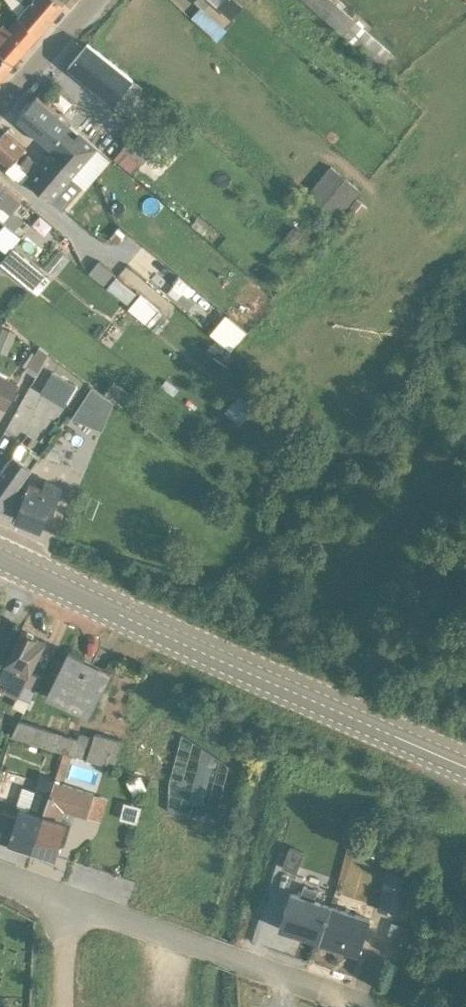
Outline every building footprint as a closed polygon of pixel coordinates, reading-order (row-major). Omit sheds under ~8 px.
[(18,10),(38,28),(39,28),(63,0),(27,0),(18,10)] [(242,0),(215,0),(230,13),(242,0)] [(392,47),(339,0),(310,0),(380,62),(392,47)] [(227,23),(202,1),(193,11),(218,34),(227,23)] [(38,28),(18,10),(8,21),(4,18),(1,21),(0,20),(0,39),(0,40),(0,72),(38,28)] [(88,38),(70,60),(124,105),(125,104),(134,111),(151,90),(88,38)] [(36,179),(65,202),(81,181),(86,184),(111,154),(97,143),(98,141),(37,90),(18,112),(50,142),(51,148),(40,161),(41,160),(29,150),(22,158),(34,168),(30,173),(36,179)] [(160,137),(141,121),(123,142),(142,158),(160,137)] [(23,161),(16,154),(26,142),(7,126),(0,134),(0,157),(8,163),(16,170),(23,161)] [(331,159),(304,192),(333,217),(360,184),(331,159)] [(0,173),(0,211),(6,216),(15,223),(24,214),(13,204),(21,194),(10,183),(11,182),(0,173)] [(33,247),(57,219),(42,206),(18,234),(33,247)] [(51,272),(13,241),(0,257),(37,288),(51,272)] [(60,243),(42,265),(52,273),(70,252),(60,243)] [(99,254),(89,266),(128,298),(137,286),(99,254)] [(150,315),(163,300),(145,285),(132,300),(150,315)] [(3,320),(0,327),(0,345),(8,348),(17,326),(3,320)] [(49,347),(40,339),(25,363),(37,369),(49,347)] [(54,366),(43,384),(65,396),(75,379),(54,366)] [(5,399),(17,379),(0,370),(0,397),(5,399)] [(131,389),(114,375),(105,387),(123,400),(131,389)] [(92,382),(72,412),(103,424),(114,397),(92,382)] [(237,392),(224,405),(240,420),(245,424),(261,409),(241,389),(239,390),(238,388),(236,391),(237,392)] [(0,466),(0,503),(1,504),(40,449),(31,442),(29,445),(20,439),(0,466)] [(29,476),(16,510),(42,521),(51,504),(55,505),(65,480),(46,472),(43,482),(29,476)] [(22,620),(6,654),(7,655),(0,671),(0,674),(9,678),(8,681),(19,687),(14,700),(25,706),(43,670),(33,664),(49,631),(40,627),(39,628),(36,626),(35,623),(30,620),(26,621),(22,620)] [(113,665),(85,651),(70,643),(47,688),(90,709),(113,665)] [(12,731),(115,762),(120,733),(95,727),(94,730),(80,726),(78,732),(20,714),(12,731)] [(33,843),(56,773),(42,767),(36,785),(23,781),(17,800),(20,801),(18,807),(0,802),(0,832),(33,843)] [(139,770),(127,775),(134,790),(147,783),(146,782),(142,770),(141,769),(139,770)] [(101,814),(107,791),(104,790),(56,773),(33,843),(56,851),(68,816),(72,817),(75,807),(101,814)] [(125,796),(121,812),(138,816),(142,800),(125,796)] [(291,840),(282,861),(296,867),(305,846),(291,840)] [(424,849),(415,847),(410,867),(420,869),(424,849)] [(386,864),(377,904),(399,908),(409,869),(386,864)] [(279,922),(319,935),(330,898),(315,893),(317,885),(304,880),(301,889),(291,886),(279,922)] [(371,912),(330,898),(319,935),(358,948),(359,948),(371,912)] [(392,915),(386,931),(404,937),(409,921),(392,915)]
